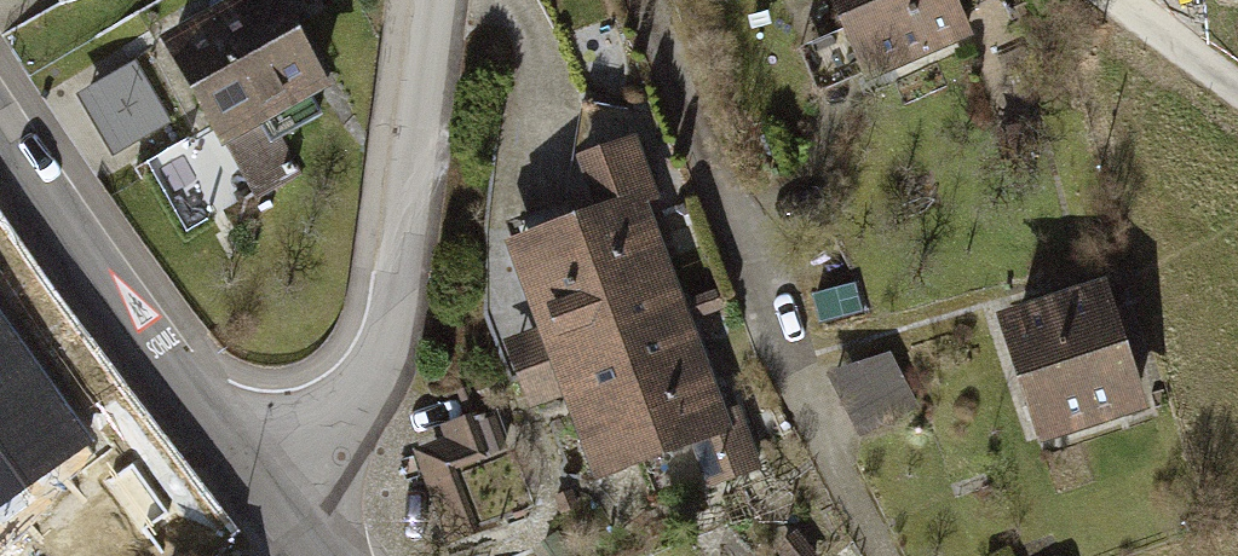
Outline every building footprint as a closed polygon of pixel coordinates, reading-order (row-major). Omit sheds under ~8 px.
[(283,0),(211,0),(164,25),(221,131),(324,76),(283,0)] [(859,76),(970,30),(958,0),(828,0),(859,76)] [(143,64),(85,99),(119,155),(177,120),(143,64)] [(506,339),(519,374),(685,314),(642,195),(656,190),(637,136),(580,157),(598,205),(508,237),(540,326),(506,339)] [(1105,263),(992,297),(1034,437),(1147,404),(1105,263)] [(685,314),(519,374),(531,404),(568,390),(597,470),(690,435),(711,492),(767,471),(744,408),(721,416),(685,314)] [(0,320),(0,511),(92,444),(0,320)] [(894,340),(833,366),(860,429),(921,403),(894,340)] [(465,440),(423,457),(456,537),(499,519),(465,440)]
